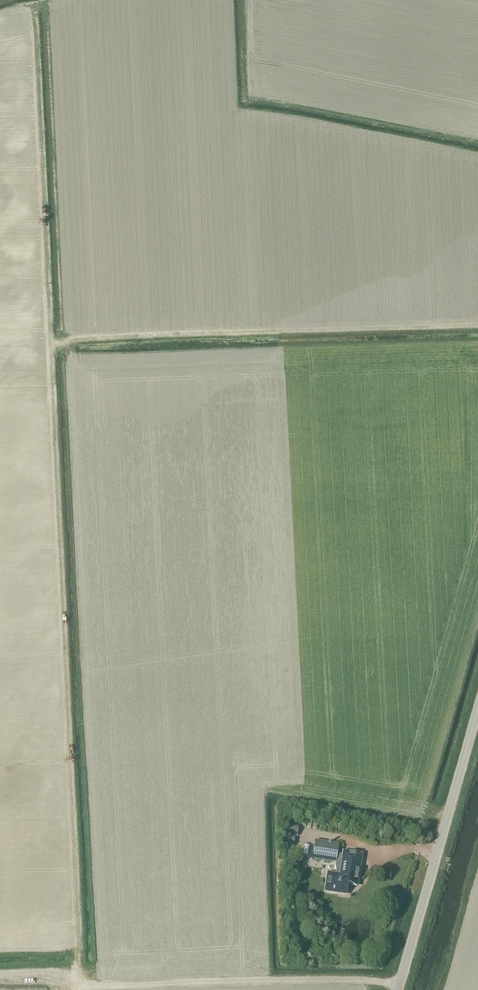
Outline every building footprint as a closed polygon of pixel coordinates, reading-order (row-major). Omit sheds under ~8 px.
[(299,826),(289,824),(285,824),(283,835),(298,837),(299,826)] [(323,893),(346,896),(348,886),(358,888),(363,854),(342,850),(342,855),(337,854),(338,844),(315,840),(312,859),(335,863),(335,864),(335,866),(336,869),(336,872),(335,873),(327,872),(323,893)]
